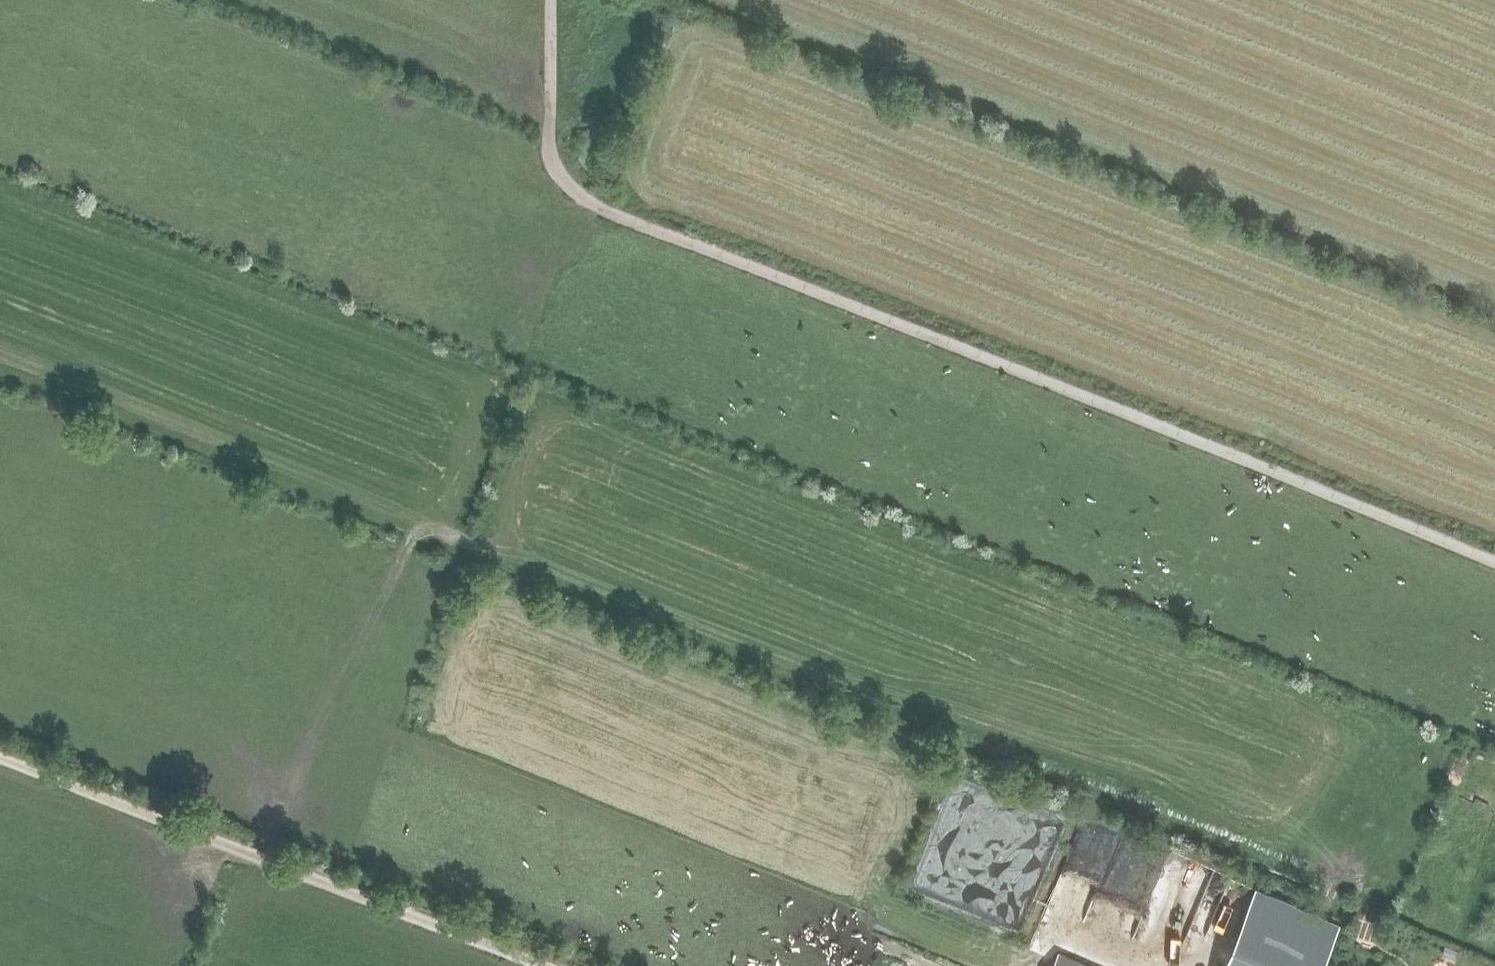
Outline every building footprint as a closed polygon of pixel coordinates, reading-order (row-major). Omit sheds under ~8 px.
[(1337,924),(1256,889),(1223,965),(1319,965),(1337,924)] [(1058,952),(1052,965),(1091,965),(1058,952)]
